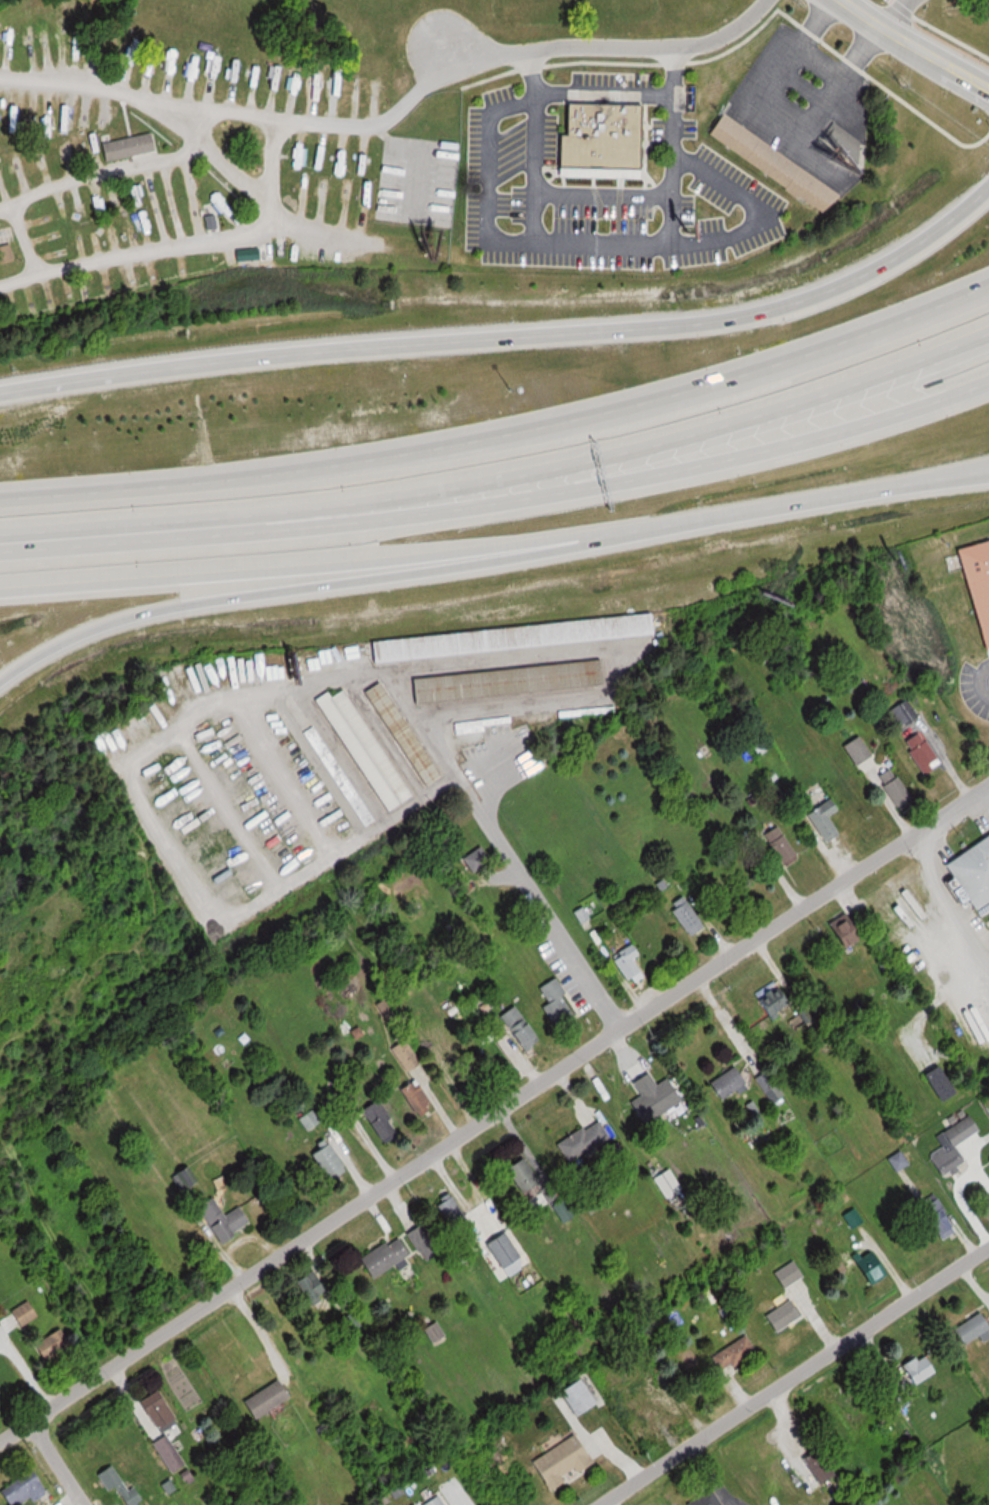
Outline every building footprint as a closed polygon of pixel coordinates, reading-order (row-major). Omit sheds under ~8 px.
[(640,105),(639,178),(560,177),(560,134),(567,134),(568,104),(640,105)] [(725,113),(842,195),(822,212),(709,134),(725,113)] [(159,150),(155,132),(106,142),(109,160),(159,150)] [(377,219),(418,223),(423,176),(382,172),(377,219)] [(17,238),(12,226),(0,230),(0,244),(17,238)] [(12,244),(0,248),(0,263),(0,264),(17,259),(12,244)] [(263,259),(274,259),(274,246),(263,246),(263,259)] [(960,552),(988,544),(988,650),(960,552)] [(374,648),(654,619),(657,642),(376,671),(374,648)] [(605,665),(608,690),(420,711),(417,686),(605,665)] [(321,697),(388,811),(413,797),(349,688),(335,697),(331,691),(321,697)] [(897,723),(913,718),(908,701),(891,707),(897,723)] [(307,732),(366,824),(375,818),(316,726),(307,732)] [(839,747),(852,766),(867,755),(853,736),(839,747)] [(872,777),(892,814),(909,805),(889,767),(872,777)] [(844,834),(833,816),(843,809),(835,797),(810,813),(829,843),(844,834)] [(802,859),(781,825),(765,836),(786,869),(802,859)] [(979,922),(982,920),(988,932),(988,833),(942,861),(979,922)] [(467,857),(476,871),(493,861),(484,846),(467,857)] [(709,926),(686,895),(671,906),(693,937),(709,926)] [(850,947),(868,940),(856,912),(839,920),(850,947)] [(636,961),(645,951),(634,941),(614,962),(636,983),(647,972),(636,961)] [(793,1011),(793,985),(760,985),(760,1011),(793,1011)] [(525,1011),(503,1011),(503,1027),(525,1027),(525,1011)] [(714,1082),(724,1099),(749,1084),(738,1067),(714,1082)] [(659,1085),(652,1073),(635,1081),(643,1097),(634,1101),(645,1124),(686,1103),(673,1077),(659,1085)] [(403,1088),(423,1116),(434,1108),(415,1080),(403,1088)] [(367,1109),(382,1145),(400,1138),(385,1101),(367,1109)] [(300,1119),(309,1132),(322,1122),(314,1109),(300,1119)] [(974,1132),(966,1116),(933,1135),(940,1147),(926,1155),(938,1175),(961,1163),(951,1145),(974,1132)] [(560,1145),(574,1165),(613,1138),(600,1118),(560,1145)] [(349,1167),(334,1144),(315,1156),(331,1180),(349,1167)] [(202,1204),(221,1244),(256,1227),(246,1205),(227,1214),(219,1196),(202,1204)] [(935,1241),(952,1232),(933,1196),(916,1205),(935,1241)] [(429,1262),(445,1251),(426,1222),(409,1233),(429,1262)] [(491,1243),(505,1270),(526,1260),(513,1233),(491,1243)] [(398,1265),(400,1267),(415,1258),(401,1235),(362,1258),(375,1279),(398,1265)] [(788,1288),(807,1275),(797,1260),(778,1273),(788,1288)] [(767,1316),(779,1333),(804,1316),(792,1299),(767,1316)] [(16,1308),(22,1325),(41,1317),(34,1301),(16,1308)] [(972,1312),(949,1331),(960,1345),(973,1334),(980,1342),(988,1334),(988,1332),(972,1312)] [(435,1342),(447,1335),(440,1322),(427,1329),(435,1342)] [(47,1360),(74,1346),(65,1329),(38,1343),(47,1360)] [(713,1355),(723,1373),(760,1353),(750,1335),(713,1355)] [(927,1375),(921,1354),(898,1361),(904,1382),(927,1375)] [(603,1403),(587,1377),(565,1391),(581,1417),(603,1403)] [(259,1420),(295,1397),(283,1378),(247,1401),(259,1420)] [(180,1422),(164,1390),(145,1399),(161,1431),(180,1422)] [(173,1473),(187,1464),(168,1434),(154,1444),(173,1473)] [(536,1460),(554,1490),(598,1464),(581,1434),(536,1460)] [(831,1470),(809,1449),(797,1461),(818,1482),(831,1470)] [(109,1491),(118,1487),(128,1504),(136,1504),(145,1500),(138,1486),(130,1490),(116,1464),(99,1473),(109,1491)] [(38,1470),(2,1489),(11,1504),(21,1504),(34,1498),(36,1503),(51,1495),(38,1470)] [(687,1504),(717,1504),(709,1488),(685,1500),(687,1504)] [(442,1495),(426,1504),(448,1504),(442,1495)]
